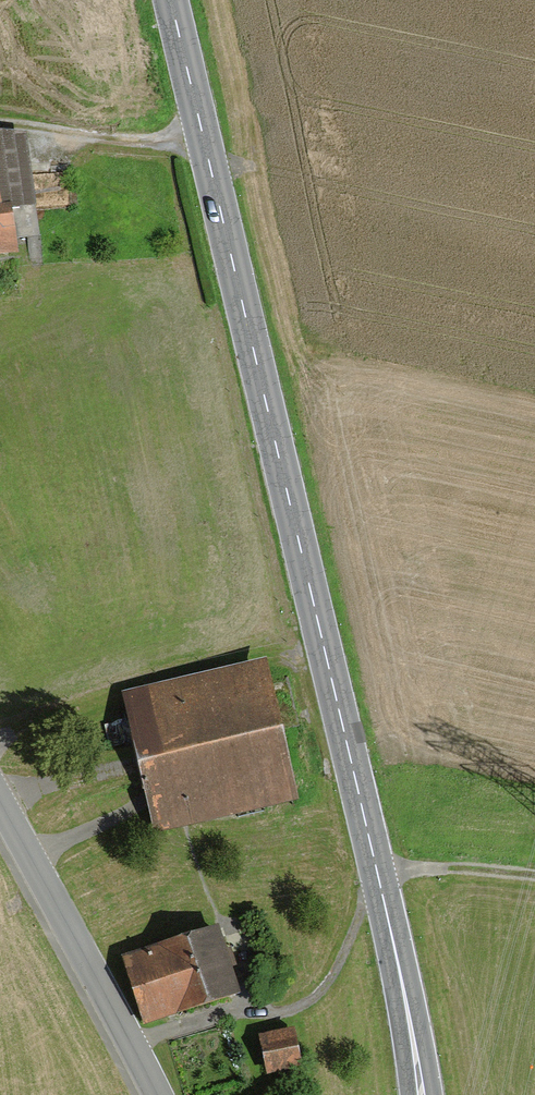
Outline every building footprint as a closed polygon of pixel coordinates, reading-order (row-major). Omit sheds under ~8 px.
[(0,133),(0,201),(29,197),(19,130),(0,133)] [(155,819),(287,794),(262,664),(130,689),(155,819)] [(182,932),(121,958),(146,1017),(207,991),(182,932)] [(290,1026),(260,1032),(267,1064),(297,1058),(290,1026)]
